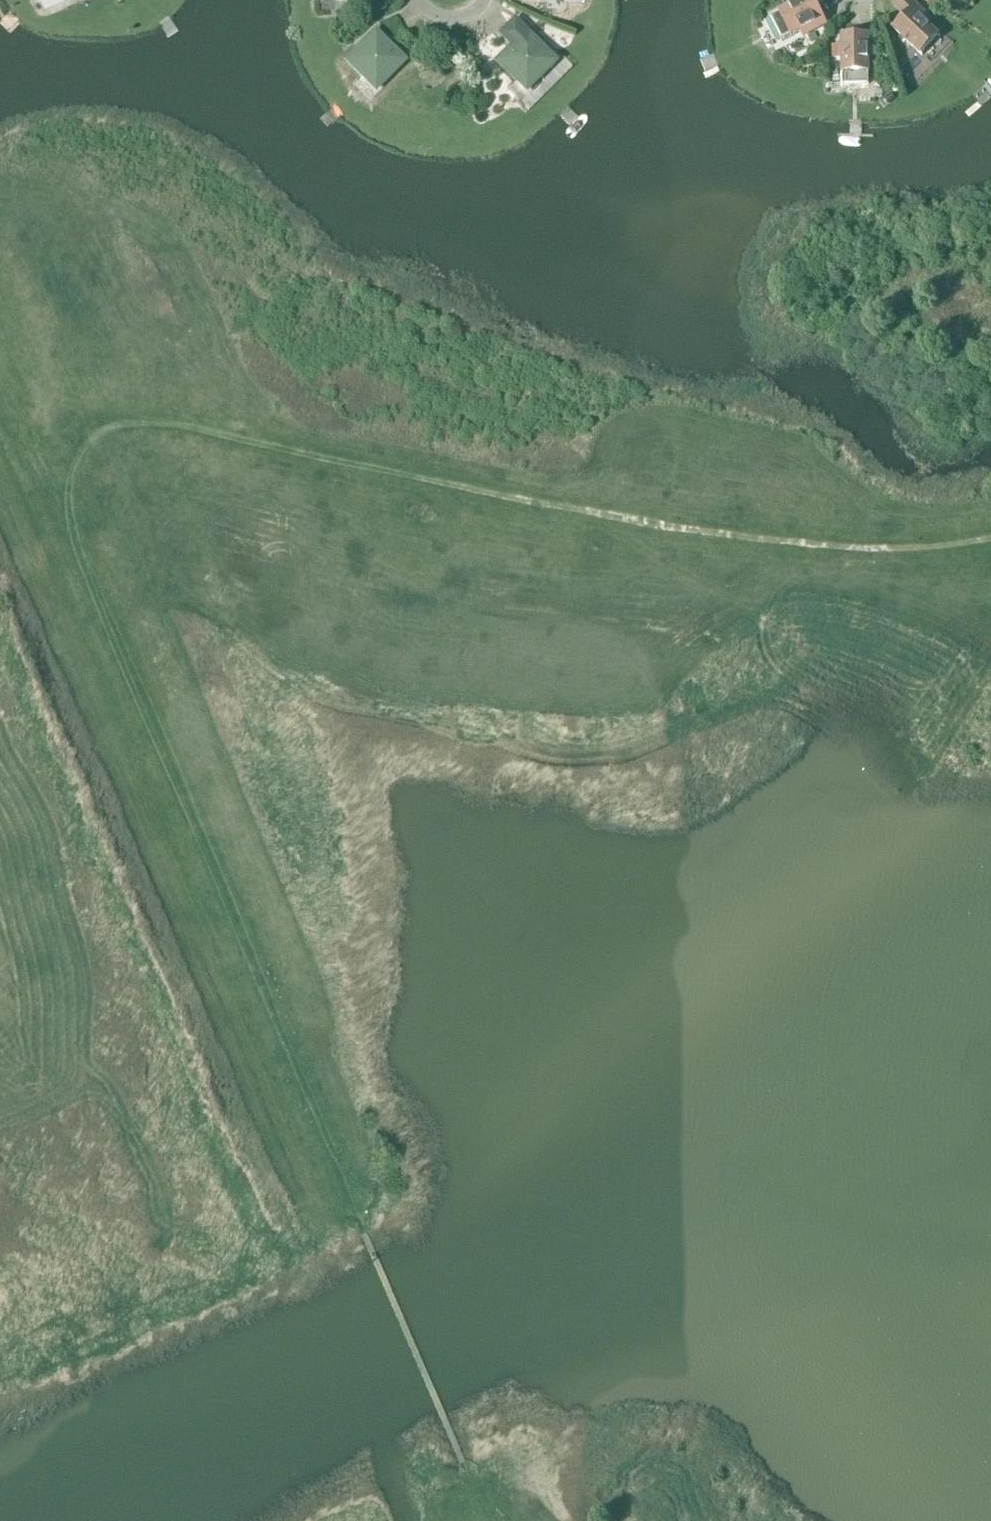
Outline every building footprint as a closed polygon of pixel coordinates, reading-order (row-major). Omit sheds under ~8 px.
[(779,42),(801,30),(804,36),(827,24),(816,4),(823,0),(801,0),(802,1),(767,19),(779,42)] [(920,18),(925,13),(911,0),(900,0),(894,6),(905,17),(895,28),(893,25),(892,27),(922,56),(940,38),(920,18)] [(540,77),(556,61),(515,21),(501,35),(512,46),(498,61),(524,87),(537,74),(540,77)] [(376,90),(405,61),(376,32),(347,61),(376,90)] [(843,46),(835,46),(835,58),(843,58),(843,75),(843,84),(869,84),(869,75),(869,32),(842,32),(843,46)]
